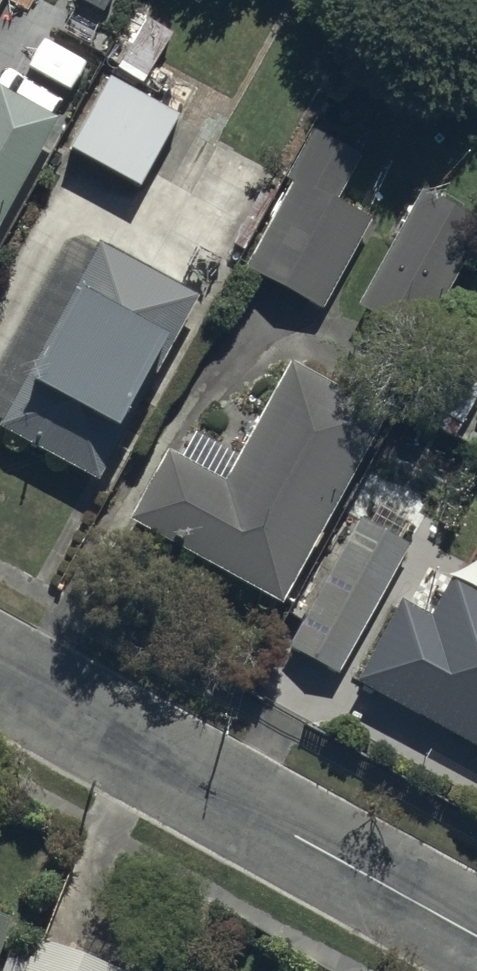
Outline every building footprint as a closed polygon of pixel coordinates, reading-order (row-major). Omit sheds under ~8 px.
[(140,82),(172,32),(146,16),(114,65),(140,82)] [(72,150),(142,188),(183,114),(113,75),(72,150)] [(59,113),(0,80),(0,220),(59,113)] [(323,132),(249,274),(323,312),(373,214),(339,197),(362,152),(323,132)] [(422,349),(476,241),(476,217),(425,190),(360,317),(422,349)] [(98,482),(201,292),(87,231),(0,392),(0,432),(98,482)] [(127,521),(285,606),(393,407),(295,354),(227,479),(168,447),(127,521)] [(287,645),(338,674),(415,538),(364,509),(287,645)] [(400,591),(352,678),(476,745),(476,568),(400,591)] [(10,916),(0,912),(0,941),(10,916)] [(40,936),(26,970),(125,970),(40,936)]
